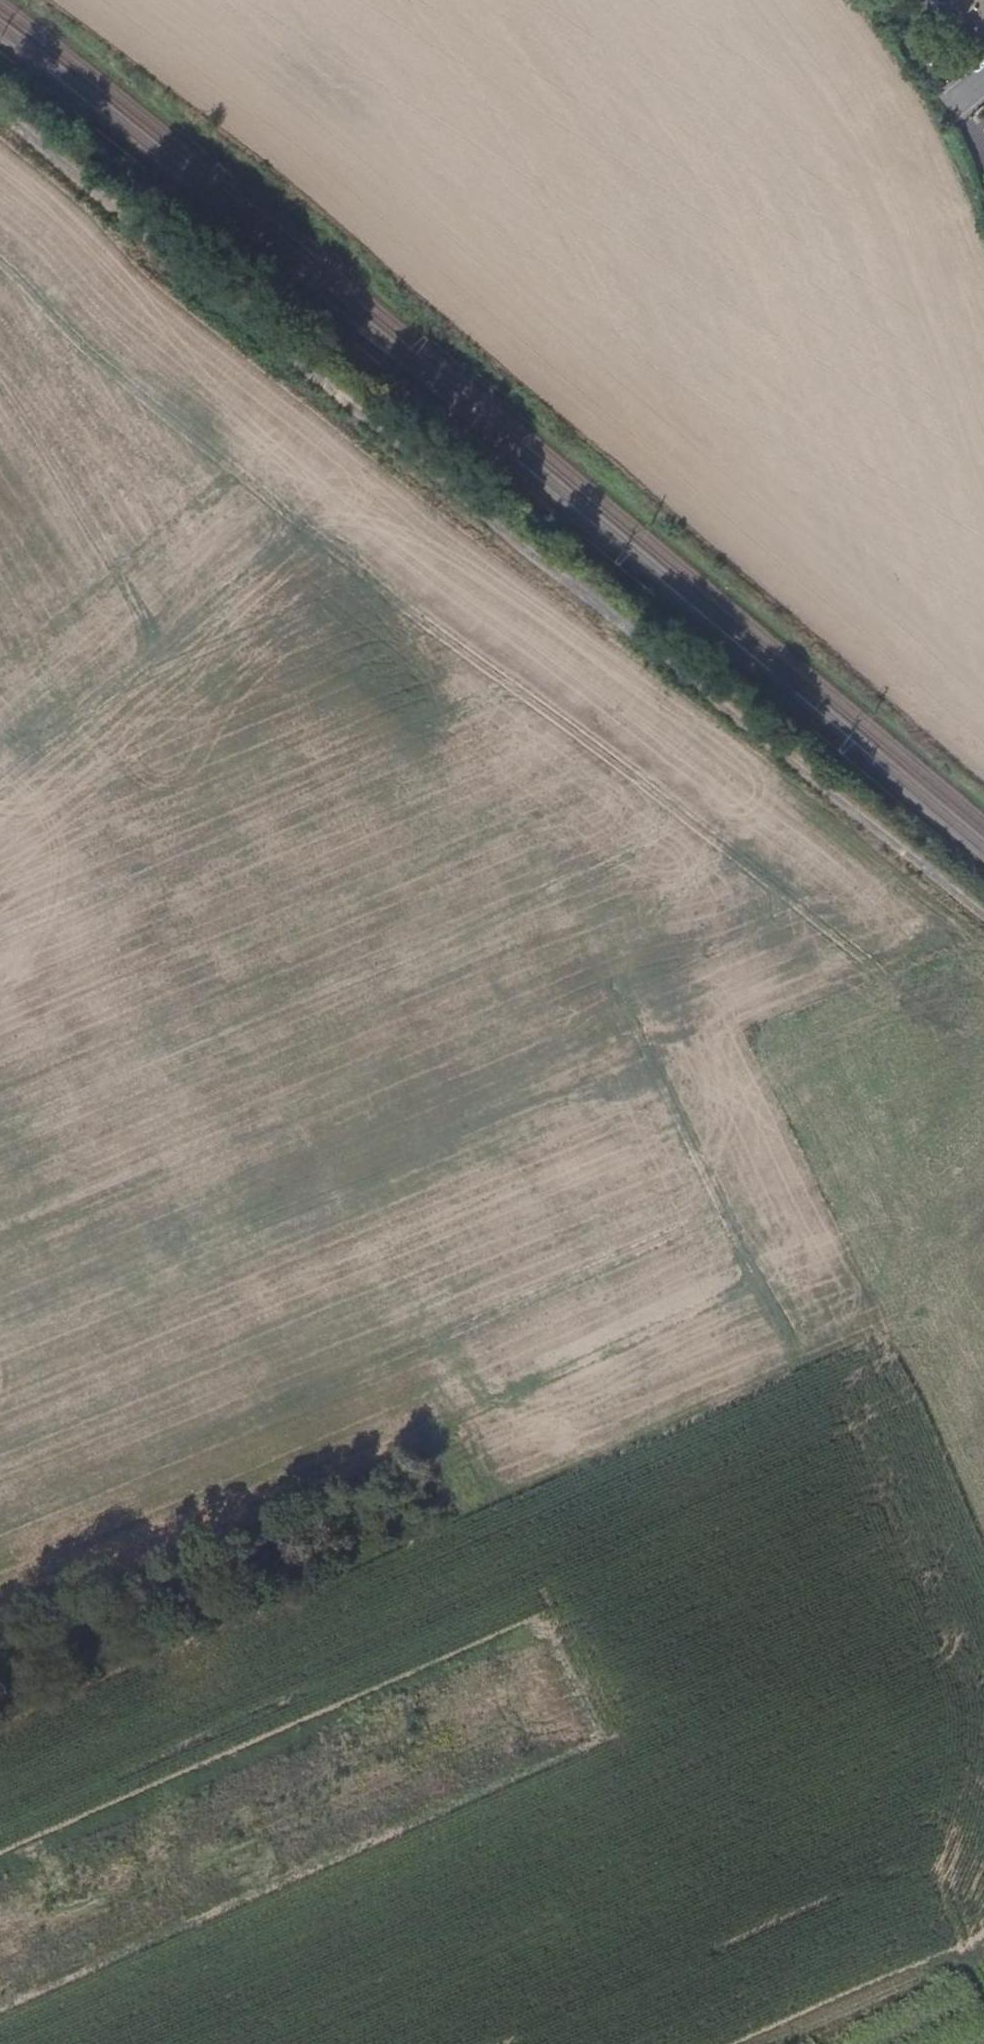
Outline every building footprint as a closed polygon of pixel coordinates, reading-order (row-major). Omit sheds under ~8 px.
[(974,29),(983,20),(983,0),(950,0),(974,29)]
